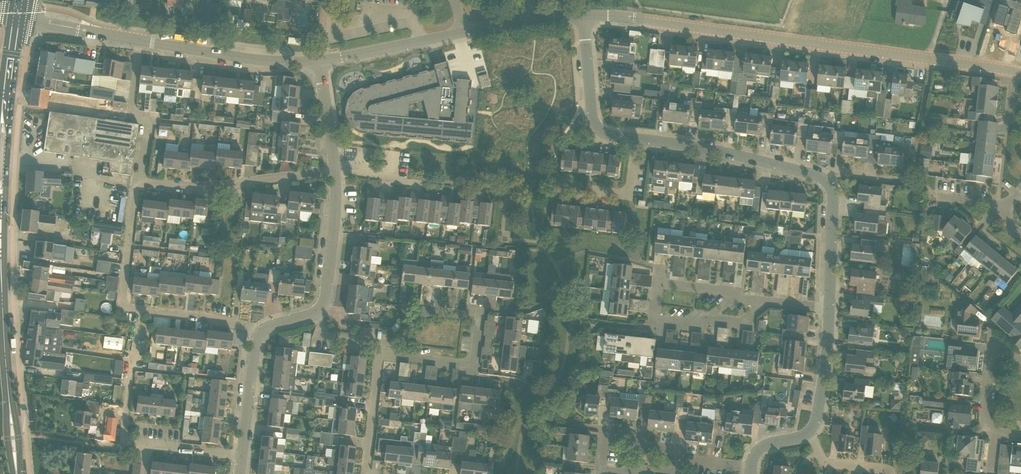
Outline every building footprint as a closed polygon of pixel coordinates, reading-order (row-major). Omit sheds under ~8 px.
[(73,0),(72,4),(102,8),(103,0),(102,0),(70,0),(73,0)] [(176,0),(168,0),(167,6),(172,7),(171,12),(174,12),(175,7),(176,0)] [(175,7),(182,8),(183,0),(176,0),(175,7)] [(278,14),(284,15),(286,1),(280,0),(278,0),(277,6),(272,5),(271,13),(278,14)] [(305,1),(304,8),(311,9),(312,0),(296,0),(305,1)] [(897,13),(896,23),(905,25),(905,23),(924,25),(927,8),(912,5),(913,0),(896,0),(895,5),(898,6),(897,13)] [(952,14),(960,16),(957,25),(971,27),(973,21),(980,24),(984,11),(985,7),(978,5),(964,0),(957,0),(952,14)] [(993,5),(1000,7),(994,24),(1004,27),(1004,26),(1007,27),(1006,32),(1016,35),(1020,22),(1020,0),(995,0),(993,5)] [(284,15),(278,14),(277,20),(290,22),(293,2),(286,1),(284,15)] [(207,25),(210,4),(203,3),(200,24),(207,25)] [(216,5),(210,4),(207,25),(225,28),(226,19),(214,17),(216,5)] [(243,23),(250,24),(252,10),(245,9),(243,23)] [(606,61),(618,62),(618,55),(629,56),(631,41),(612,39),(611,48),(608,47),(606,61)] [(672,46),(670,66),(683,67),(685,47),(679,46),(672,46)] [(683,67),(696,69),(698,49),(692,48),(692,47),(691,47),(691,48),(685,47),(683,67)] [(649,66),(664,67),(665,61),(666,51),(658,50),(651,49),(649,66)] [(709,50),(707,70),(720,72),(722,51),(716,51),(717,50),(716,50),(716,51),(709,50)] [(720,72),(733,73),(735,53),(729,52),(729,51),(728,51),(728,52),(722,51),(720,72)] [(55,55),(40,52),(38,66),(53,69),(69,72),(92,76),(94,68),(95,62),(63,57),(64,55),(62,53),(57,53),(55,54),(55,55)] [(746,54),(744,74),(738,73),(737,82),(738,82),(736,95),(740,95),(746,96),(747,82),(756,82),(757,76),(759,56),(759,54),(751,53),(751,55),(746,54)] [(770,77),(771,67),(772,57),(766,56),(765,56),(759,56),(757,76),(770,77)] [(92,76),(93,76),(117,80),(117,79),(121,80),(123,64),(118,63),(118,62),(117,63),(105,61),(103,70),(94,68),(92,76)] [(782,69),(781,82),(794,83),(796,62),(796,63),(783,61),(782,69)] [(466,141),(472,142),(474,123),(468,123),(469,114),(467,114),(468,107),(469,107),(470,98),(469,98),(470,90),(471,90),(472,81),(457,80),(457,83),(453,83),(453,82),(447,62),(441,64),(434,66),(435,70),(428,72),(428,71),(419,73),(419,74),(412,76),(411,75),(403,78),(403,79),(396,81),(395,80),(386,82),(387,83),(379,85),(379,84),(370,86),(371,87),(363,89),(363,88),(360,89),(355,92),(353,94),(348,100),(347,101),(345,108),(345,111),(345,114),(346,116),(349,122),(352,127),(356,130),(361,133),(366,134),(366,132),(374,133),(374,134),(383,135),(383,134),(390,135),(390,136),(399,137),(399,135),(407,136),(407,137),(416,138),(416,137),(424,138),(424,139),(433,140),(433,138),(440,139),(440,140),(449,141),(450,140),(457,141),(457,142),(466,143),(466,141)] [(806,89),(808,74),(809,64),(797,63),(797,62),(796,62),(794,83),(800,84),(799,92),(805,93),(804,109),(809,109),(811,89),(806,89)] [(68,82),(69,72),(53,69),(38,66),(36,77),(62,81),(63,82),(68,82)] [(663,75),(663,71),(664,67),(649,66),(648,66),(647,73),(663,75)] [(820,66),(818,86),(831,87),(833,67),(820,66)] [(831,87),(844,89),(845,79),(846,69),(834,67),(834,66),(833,66),(833,67),(831,87)] [(142,67),(141,77),(139,93),(152,94),(152,92),(151,92),(154,68),(142,67)] [(164,93),(167,70),(155,68),(155,67),(154,67),(154,68),(151,92),(152,92),(164,93)] [(179,71),(176,97),(190,98),(195,99),(197,79),(192,79),(192,72),(180,71),(180,69),(179,69),(179,71)] [(179,71),(167,70),(164,93),(164,95),(176,97),(179,71)] [(612,83),(634,86),(635,72),(613,70),(612,83)] [(856,80),(855,90),(856,91),(868,92),(871,72),(871,71),(870,71),(870,72),(857,70),(856,80)] [(887,93),(881,92),(883,73),(871,72),(868,92),(867,98),(877,99),(875,117),(884,118),(886,99),(887,93)] [(894,74),(893,84),(891,100),(886,99),(884,118),(891,119),(892,104),(899,105),(901,95),(906,95),(906,96),(912,97),(913,91),(914,91),(915,83),(910,83),(910,82),(912,80),(909,74),(899,73),(899,75),(894,74)] [(481,88),(489,86),(490,86),(487,74),(478,77),(481,88)] [(117,80),(93,76),(91,86),(99,87),(99,89),(115,91),(117,80)] [(301,89),(301,88),(294,88),(295,78),(275,76),(274,87),(275,87),(274,98),(279,99),(300,101),(300,100),(298,100),(299,89),(301,89)] [(62,87),(63,82),(62,81),(36,77),(34,89),(56,93),(68,94),(69,89),(62,87)] [(214,97),(216,78),(203,77),(203,80),(197,79),(195,99),(200,100),(201,100),(201,95),(214,97)] [(226,98),(228,80),(216,78),(217,77),(216,77),(216,78),(214,97),(215,97),(214,104),(226,105),(227,98),(226,98)] [(973,77),(972,87),(971,92),(978,93),(977,100),(998,102),(998,96),(999,88),(987,86),(987,79),(973,77)] [(241,81),(228,80),(226,98),(227,98),(239,99),(241,79),(241,81)] [(239,99),(238,104),(252,106),(252,105),(257,106),(259,93),(259,86),(254,85),(254,82),(241,81),(242,79),(241,79),(239,99)] [(773,99),(775,81),(768,80),(766,98),(773,99)] [(659,110),(665,111),(664,122),(676,123),(678,105),(670,104),(669,100),(671,86),(668,85),(662,85),(659,110)] [(91,86),(89,98),(113,102),(114,101),(115,91),(99,89),(99,87),(91,86)] [(50,110),(50,111),(87,116),(124,122),(127,103),(114,101),(113,102),(89,98),(78,96),(78,95),(68,94),(56,93),(34,89),(32,89),(29,106),(50,110)] [(819,90),(811,89),(809,109),(817,110),(819,90)] [(748,134),(750,116),(738,114),(740,95),(736,95),(734,94),(733,109),(732,109),(730,127),(730,128),(736,128),(735,133),(748,134)] [(627,103),(618,102),(615,101),(613,116),(632,118),(634,104),(643,105),(644,97),(628,95),(627,103)] [(157,100),(151,99),(149,112),(156,112),(157,100)] [(300,101),(279,99),(278,111),(273,111),(272,117),(290,119),(290,112),(299,113),(299,112),(297,112),(298,101),(300,101)] [(983,114),(994,115),(996,116),(997,108),(998,102),(977,100),(977,107),(970,106),(969,112),(968,112),(968,118),(965,118),(965,119),(979,121),(983,122),(983,114)] [(695,122),(697,101),(691,101),(690,106),(684,105),(678,105),(676,123),(688,125),(689,121),(695,122)] [(702,102),(697,101),(695,122),(700,123),(699,129),(712,130),(714,112),(701,110),(702,102)] [(714,112),(712,130),(724,132),(724,131),(730,132),(730,128),(730,127),(732,109),(714,107),(714,112)] [(44,152),(54,153),(81,157),(99,160),(99,161),(109,163),(110,172),(121,174),(131,176),(133,165),(139,125),(129,123),(124,123),(124,122),(87,116),(50,111),(50,112),(44,152)] [(758,117),(750,116),(748,134),(760,136),(760,135),(766,135),(768,113),(758,112),(758,117)] [(768,113),(766,135),(772,136),(771,144),(783,146),(786,121),(786,120),(774,119),(774,114),(768,113)] [(289,124),(290,119),(272,117),(272,122),(281,123),(280,136),(298,138),(300,138),(300,137),(298,137),(299,125),(289,124)] [(796,147),(797,137),(797,136),(802,137),(804,124),(805,117),(799,117),(798,122),(786,121),(783,146),(796,147)] [(935,119),(926,118),(925,127),(934,127),(935,119)] [(237,121),(236,128),(249,129),(250,122),(237,121)] [(998,124),(993,123),(983,122),(979,121),(978,132),(997,135),(998,124)] [(180,131),(181,126),(170,124),(169,130),(167,129),(167,131),(172,131),(172,130),(176,131),(175,136),(180,136),(180,131)] [(808,137),(808,141),(806,151),(819,153),(821,134),(809,133),(810,124),(804,124),(802,137),(808,137)] [(831,154),(833,144),(833,143),(838,144),(840,131),(834,130),(834,128),(822,127),(821,134),(819,153),(831,154)] [(844,145),(844,146),(843,156),(855,157),(857,139),(858,133),(846,132),(840,131),(838,144),(844,145)] [(996,145),(997,135),(978,132),(977,133),(967,131),(967,135),(971,136),(971,137),(977,138),(977,143),(996,145)] [(297,150),(298,138),(280,136),(273,135),(272,147),(297,150),(298,151),(299,150),(297,150)] [(869,140),(857,139),(855,157),(868,159),(868,157),(873,158),(876,135),(875,135),(871,135),(870,135),(869,140)] [(891,166),(893,142),(881,141),(882,136),(876,135),(873,158),(879,159),(878,165),(891,166)] [(893,142),(891,166),(898,167),(898,169),(899,167),(903,168),(903,165),(909,166),(910,156),(912,139),(906,138),(906,143),(893,142)] [(248,145),(247,145),(245,165),(251,166),(253,145),(255,145),(255,142),(249,142),(248,145)] [(996,146),(996,145),(977,143),(975,154),(994,156),(996,146)] [(217,153),(215,166),(228,167),(230,151),(230,146),(218,144),(217,150),(216,153),(217,153)] [(166,145),(165,152),(163,167),(176,169),(178,153),(178,146),(166,145)] [(933,146),(921,145),(920,157),(931,159),(933,146)] [(277,161),(292,163),(295,163),(297,150),(272,147),(271,147),(271,154),(278,155),(277,161)] [(575,153),(575,152),(564,150),(562,168),(565,168),(565,171),(573,172),(573,169),(579,170),(579,172),(587,173),(587,171),(590,171),(590,174),(591,171),(594,172),(594,174),(601,175),(602,173),(608,173),(608,176),(615,177),(616,174),(620,175),(622,157),(610,156),(610,157),(604,157),(604,155),(582,152),(581,154),(575,153)] [(191,154),(189,167),(202,168),(204,152),(191,151),(190,154),(191,154)] [(230,151),(228,167),(242,169),(243,153),(230,151)] [(215,170),(215,166),(217,153),(216,153),(204,152),(202,168),(215,170)] [(189,170),(189,167),(191,154),(190,154),(178,153),(176,169),(189,170)] [(969,153),(969,159),(968,164),(994,167),(993,166),(994,156),(975,154),(970,153),(969,153)] [(648,184),(654,185),(654,186),(667,187),(670,161),(669,161),(669,163),(657,161),(656,164),(650,164),(648,184)] [(670,161),(667,187),(679,189),(682,162),(682,164),(670,163),(670,161)] [(682,163),(682,162),(679,189),(692,190),(691,196),(697,196),(699,177),(694,177),(695,166),(682,164),(682,163)] [(966,180),(987,183),(987,177),(992,178),(993,167),(994,167),(968,164),(966,180)] [(26,192),(41,193),(41,197),(50,198),(51,186),(60,187),(61,175),(43,175),(43,173),(27,172),(26,192)] [(697,196),(696,199),(715,201),(716,195),(718,175),(718,177),(705,175),(705,178),(699,177),(697,196)] [(728,196),(730,178),(718,177),(718,175),(716,195),(727,196),(728,196)] [(743,180),(743,178),(743,180),(730,178),(728,196),(741,198),(743,180)] [(752,211),(758,212),(761,187),(755,187),(756,181),(743,180),(741,198),(753,199),(752,211)] [(859,201),(869,202),(868,209),(886,212),(887,201),(881,200),(882,189),(860,187),(859,201)] [(290,190),(289,202),(288,205),(283,204),(281,222),(286,222),(287,219),(299,221),(300,212),(302,192),(302,194),(291,192),(291,190),(290,190)] [(763,193),(761,211),(767,211),(767,209),(780,210),(782,192),(783,190),(782,190),(782,192),(769,191),(769,194),(763,193)] [(246,201),(244,218),(250,218),(251,213),(263,214),(266,194),(265,194),(265,196),(254,194),(254,192),(253,192),(252,201),(246,201)] [(302,192),(300,212),(318,214),(320,204),(314,204),(315,193),(314,193),(314,195),(303,194),(303,192),(302,192)] [(420,193),(411,192),(410,199),(399,198),(398,202),(399,202),(397,220),(409,221),(409,215),(416,216),(415,222),(427,224),(430,202),(419,200),(419,197),(420,198),(420,193)] [(793,211),(795,194),(795,192),(794,192),(794,194),(782,192),(780,210),(793,211)] [(365,221),(375,223),(378,223),(378,216),(385,216),(384,223),(397,224),(397,220),(399,202),(398,202),(387,201),(388,198),(389,198),(389,194),(379,193),(379,200),(368,199),(365,221)] [(283,204),(277,203),(278,195),(277,195),(277,197),(266,196),(266,194),(263,214),(262,222),(281,224),(281,222),(283,204)] [(793,211),(796,212),(805,213),(807,195),(795,194),(793,211)] [(492,205),(483,204),(480,203),(481,201),(482,201),(482,196),(473,195),(472,202),(461,201),(460,205),(461,205),(459,223),(471,225),(471,218),(478,219),(477,225),(489,226),(492,205)] [(451,197),(441,196),(440,203),(430,202),(427,224),(439,225),(440,219),(447,219),(446,226),(458,227),(459,223),(461,205),(460,205),(449,204),(450,201),(451,197)] [(194,216),(207,217),(209,201),(195,199),(195,203),(193,216),(194,216)] [(169,200),(169,204),(167,220),(167,224),(179,226),(180,218),(182,201),(169,200)] [(141,217),(151,218),(154,218),(156,202),(143,201),(142,212),(141,217)] [(193,220),(194,216),(193,216),(195,203),(182,201),(180,218),(193,220)] [(154,218),(167,220),(169,204),(156,202),(154,218)] [(553,206),(552,216),(551,223),(555,223),(555,226),(561,226),(561,228),(566,228),(569,206),(558,205),(558,207),(553,206)] [(595,232),(598,210),(587,209),(586,210),(580,209),(580,208),(569,206),(566,228),(570,229),(570,227),(577,228),(578,226),(584,227),(584,229),(592,230),(591,231),(595,232)] [(855,230),(876,232),(875,235),(884,236),(887,234),(888,223),(885,220),(886,212),(868,209),(868,216),(857,215),(855,230)] [(21,232),(37,234),(37,231),(54,234),(56,217),(39,215),(39,212),(23,210),(21,232)] [(621,231),(625,231),(627,213),(615,212),(615,214),(609,213),(609,211),(598,210),(595,232),(598,232),(598,230),(606,231),(607,229),(613,230),(612,233),(621,234),(621,231)] [(942,232),(943,222),(944,217),(935,216),(935,217),(924,216),(923,228),(934,229),(934,231),(942,232)] [(954,217),(942,231),(945,233),(943,235),(950,241),(952,238),(951,238),(964,222),(961,220),(960,221),(954,217)] [(101,243),(110,244),(111,234),(122,235),(123,226),(93,222),(92,231),(102,232),(101,243)] [(971,228),(964,222),(951,238),(952,238),(960,245),(955,251),(960,256),(961,255),(964,251),(970,243),(966,239),(972,231),(970,229),(971,228)] [(814,234),(815,226),(810,225),(806,227),(806,232),(806,233),(814,234)] [(683,237),(681,256),(693,258),(696,233),(696,232),(692,232),(690,232),(689,238),(683,237)] [(693,258),(700,258),(705,259),(708,240),(708,235),(696,233),(693,258)] [(658,234),(655,256),(661,257),(661,254),(669,255),(671,236),(670,236),(658,234)] [(683,237),(671,236),(669,255),(675,255),(674,265),(679,266),(681,256),(683,237)] [(159,248),(160,242),(160,238),(152,237),(151,241),(151,247),(159,248)] [(262,244),(271,245),(271,238),(262,237),(262,244)] [(976,237),(970,243),(964,251),(972,258),(984,243),(976,237)] [(876,263),(876,260),(877,249),(888,251),(889,241),(862,238),(861,246),(854,245),(852,260),(876,263)] [(176,250),(177,245),(177,240),(170,239),(168,249),(176,250)] [(708,240),(705,259),(712,260),(718,261),(720,241),(708,240)] [(718,261),(725,261),(731,262),(733,243),(720,241),(718,261)] [(67,247),(54,245),(47,244),(37,242),(37,243),(35,258),(52,260),(64,262),(67,247)] [(354,248),(352,262),(370,264),(381,265),(381,258),(376,257),(377,251),(378,251),(379,244),(361,242),(361,249),(354,248)] [(733,243),(731,262),(737,263),(744,264),(745,254),(746,245),(733,243)] [(913,243),(912,251),(920,252),(921,244),(913,243)] [(984,243),(972,258),(969,262),(978,269),(981,265),(993,250),(984,243)] [(296,246),(296,252),(312,254),(313,248),(296,246)] [(762,253),(759,272),(765,273),(772,273),(774,254),(775,248),(763,246),(762,253)] [(459,247),(458,254),(471,255),(471,248),(459,247)] [(772,273),(779,274),(784,275),(788,249),(786,249),(783,250),(782,252),(780,253),(780,255),(774,254),(772,273)] [(788,249),(784,275),(790,276),(797,276),(799,258),(800,251),(788,249)] [(510,250),(509,259),(520,260),(521,252),(510,250)] [(989,272),(1001,257),(993,250),(981,265),(989,272)] [(747,270),(754,271),(759,272),(762,253),(749,251),(748,261),(747,270)] [(1010,264),(1001,257),(989,272),(998,278),(1010,264)] [(797,276),(804,277),(810,278),(811,269),(812,259),(799,258),(797,276)] [(96,272),(100,273),(110,274),(112,262),(102,261),(98,260),(96,272)] [(417,261),(404,260),(400,291),(406,292),(407,282),(414,283),(414,286),(416,267),(417,261)] [(53,266),(34,263),(24,261),(23,269),(33,271),(52,274),(53,266)] [(358,276),(357,281),(374,283),(375,272),(369,271),(370,264),(352,262),(351,275),(358,276)] [(918,263),(910,262),(909,271),(917,272),(918,263)] [(613,278),(631,280),(632,274),(633,266),(615,264),(613,278)] [(1014,268),(1010,264),(998,278),(995,282),(991,287),(994,291),(998,287),(997,286),(1001,281),(1006,285),(1017,272),(1013,269),(1014,268)] [(467,289),(469,279),(470,267),(457,265),(456,268),(457,268),(453,298),(459,298),(460,288),(467,289)] [(443,266),(443,271),(441,286),(448,287),(447,297),(453,298),(457,268),(456,268),(443,266)] [(918,266),(917,273),(926,274),(927,274),(928,267),(918,266)] [(427,295),(430,269),(416,267),(414,286),(415,283),(422,284),(421,294),(427,295)] [(443,271),(430,269),(427,295),(432,295),(433,285),(441,286),(440,289),(441,289),(441,286),(443,271)] [(279,284),(279,285),(278,297),(279,295),(290,296),(290,298),(292,278),(293,273),(275,270),(274,283),(279,284)] [(858,293),(875,295),(877,273),(853,270),(851,285),(859,286),(858,293)] [(52,275),(52,274),(33,271),(32,277),(32,279),(32,280),(72,286),(75,286),(76,278),(52,275)] [(148,273),(134,271),(132,294),(145,295),(147,274),(148,274),(148,273)] [(953,277),(947,271),(943,277),(949,282),(953,277)] [(497,297),(500,274),(487,272),(486,278),(484,295),(495,297),(495,298),(496,298),(496,297),(497,297)] [(915,282),(916,274),(907,273),(906,281),(915,282)] [(160,275),(148,274),(147,274),(145,295),(158,297),(158,293),(160,277),(161,275),(160,275)] [(511,299),(512,289),(513,283),(513,276),(500,274),(497,297),(509,298),(508,300),(509,300),(509,298),(511,299)] [(119,278),(109,277),(107,276),(106,282),(105,289),(105,290),(117,291),(119,278)] [(199,277),(186,276),(186,280),(184,292),(197,293),(199,277)] [(236,289),(242,289),(240,302),(241,302),(241,300),(253,302),(252,304),(253,304),(255,284),(243,282),(243,277),(238,276),(236,289)] [(486,278),(473,276),(471,294),(482,295),(482,297),(483,297),(483,295),(484,295),(486,278)] [(171,294),(173,279),(160,277),(158,293),(171,294)] [(219,280),(215,280),(212,279),(199,277),(197,293),(210,295),(210,294),(213,295),(218,295),(219,280)] [(311,281),(305,280),(292,278),(290,298),(291,296),(302,297),(302,299),(303,292),(309,292),(311,281)] [(630,292),(631,285),(631,280),(613,278),(612,290),(630,292)] [(184,292),(186,280),(173,279),(171,294),(184,296),(184,292)] [(28,298),(53,302),(55,292),(71,294),(72,286),(32,280),(31,283),(30,289),(28,298)] [(348,300),(371,302),(373,289),(381,290),(381,284),(374,283),(357,281),(356,287),(350,286),(348,300)] [(265,305),(267,293),(268,285),(255,284),(253,304),(253,302),(265,303),(264,305),(265,305)] [(1002,297),(1004,289),(997,287),(995,295),(1002,297)] [(610,302),(628,305),(629,299),(630,292),(612,290),(610,302)] [(869,317),(870,311),(871,304),(874,304),(874,303),(880,304),(881,297),(860,295),(859,301),(852,300),(851,315),(869,317)] [(74,312),(84,313),(86,301),(76,299),(74,312)] [(371,303),(371,302),(348,300),(346,313),(353,314),(353,320),(369,322),(370,316),(368,316),(369,307),(374,308),(374,303),(371,303)] [(957,335),(975,337),(975,338),(979,338),(980,330),(978,330),(979,320),(973,320),(974,315),(978,310),(965,300),(957,310),(955,320),(959,321),(957,335)] [(627,317),(628,310),(628,305),(610,302),(609,315),(627,317)] [(1011,314),(1003,307),(992,320),(999,327),(1012,338),(1011,340),(1020,349),(1020,304),(1012,314),(1011,314)] [(61,314),(47,313),(40,312),(31,311),(29,325),(46,327),(46,328),(59,329),(60,330),(60,325),(72,327),(74,312),(62,310),(61,314)] [(790,316),(788,330),(783,329),(782,335),(800,337),(801,331),(807,332),(809,318),(790,316)] [(520,319),(506,317),(505,331),(520,332),(527,333),(529,320),(526,319),(520,319)] [(754,320),(753,329),(767,330),(768,321),(754,320)] [(849,343),(872,345),(875,325),(860,323),(859,329),(851,328),(849,343)] [(44,345),(51,346),(52,336),(58,337),(59,329),(46,328),(46,327),(29,325),(26,349),(27,349),(43,351),(44,345)] [(155,344),(165,345),(168,345),(170,329),(169,329),(157,328),(155,344)] [(168,345),(180,346),(182,331),(170,329),(170,328),(169,329),(170,329),(168,345)] [(912,336),(907,329),(900,334),(905,340),(912,336)] [(519,346),(520,335),(520,332),(505,331),(502,330),(502,331),(505,331),(503,344),(500,343),(500,344),(503,344),(519,346)] [(180,346),(193,348),(195,331),(194,332),(182,331),(180,346)] [(207,334),(195,332),(195,331),(193,348),(192,352),(205,354),(205,350),(206,350),(206,347),(207,334)] [(207,331),(207,334),(206,347),(218,349),(220,333),(221,331),(220,331),(220,333),(207,331)] [(233,334),(220,333),(218,349),(231,350),(233,334)] [(603,352),(603,358),(608,359),(608,362),(615,363),(616,354),(619,334),(618,334),(618,335),(606,334),(603,352)] [(619,334),(616,354),(623,354),(622,362),(623,362),(627,362),(628,362),(631,337),(619,335),(619,334)] [(805,357),(806,344),(800,343),(800,337),(782,335),(781,341),(786,342),(785,355),(805,357)] [(289,337),(280,336),(278,345),(288,346),(289,337)] [(104,348),(121,350),(123,339),(105,337),(104,348)] [(643,338),(631,337),(628,362),(640,364),(641,357),(644,338),(644,337),(643,337),(643,338)] [(913,337),(912,350),(920,351),(922,337),(913,337)] [(644,338),(641,357),(648,358),(647,367),(653,367),(656,340),(644,338)] [(712,374),(713,367),(720,368),(722,349),(722,346),(723,339),(717,339),(716,348),(709,348),(708,355),(709,355),(707,366),(708,366),(707,366),(706,374),(712,374)] [(957,355),(955,365),(975,367),(975,370),(978,351),(962,349),(962,341),(950,340),(948,354),(957,355)] [(696,351),(697,344),(691,343),(690,353),(683,352),(681,371),(681,372),(681,371),(694,372),(693,373),(694,373),(696,354),(696,351)] [(517,359),(519,346),(503,344),(502,357),(517,359)] [(298,351),(276,348),(275,359),(274,359),(274,360),(275,360),(275,361),(296,364),(298,351)] [(24,366),(72,372),(73,360),(65,359),(65,358),(43,355),(43,351),(27,349),(24,366)] [(669,370),(671,351),(665,350),(658,349),(656,368),(669,370)] [(734,350),(728,350),(722,349),(720,368),(732,369),(734,350)] [(745,371),(747,352),(741,351),(734,350),(732,369),(745,371)] [(683,352),(677,352),(671,351),(669,370),(681,371),(683,352)] [(873,363),(875,353),(857,351),(856,357),(848,356),(846,371),(864,373),(864,376),(874,377),(876,375),(876,370),(875,368),(866,367),(866,362),(873,363)] [(760,353),(753,353),(747,352),(745,371),(744,376),(757,378),(757,372),(758,365),(760,353)] [(708,355),(702,355),(696,354),(694,373),(706,374),(707,366),(708,366),(707,366),(709,355),(708,355)] [(778,374),(788,375),(788,379),(792,380),(792,376),(793,376),(794,370),(803,371),(805,357),(785,355),(780,354),(778,374)] [(349,365),(349,370),(364,372),(365,371),(366,371),(366,370),(365,370),(366,359),(344,356),(343,364),(349,365)] [(524,370),(525,360),(517,359),(502,357),(499,356),(499,357),(502,357),(500,370),(511,372),(511,375),(522,376),(523,370),(524,370)] [(541,377),(541,361),(533,360),(533,377),(541,377)] [(297,364),(296,364),(275,361),(274,372),(272,372),(272,373),(274,373),(273,374),(295,377),(297,364)] [(913,368),(911,380),(918,381),(920,368),(913,368)] [(364,372),(349,370),(343,370),(341,382),(363,385),(363,383),(365,384),(365,383),(363,383),(364,372)] [(970,374),(950,372),(949,379),(952,379),(951,394),(970,396),(973,394),(974,384),(969,383),(970,374)] [(83,383),(72,382),(63,380),(61,395),(82,397),(83,390),(89,390),(89,383),(106,384),(112,385),(113,377),(103,376),(84,374),(83,383)] [(272,388),(285,389),(285,395),(303,397),(304,392),(294,390),(295,377),(273,374),(272,388)] [(869,387),(870,380),(855,378),(854,384),(845,383),(843,399),(864,402),(865,397),(873,398),(875,388),(869,387)] [(227,382),(217,381),(211,380),(209,392),(226,394),(227,382)] [(454,412),(456,390),(457,380),(451,380),(450,390),(443,389),(443,386),(440,410),(454,412)] [(340,396),(351,397),(361,398),(363,385),(341,382),(340,396)] [(401,400),(403,384),(397,383),(390,382),(390,384),(385,384),(384,384),(383,384),(382,385),(381,386),(381,387),(380,392),(389,393),(388,398),(395,398),(394,407),(401,408),(401,406),(402,400),(401,400)] [(428,403),(430,387),(424,386),(417,386),(417,383),(416,383),(416,385),(414,402),(428,403)] [(416,385),(409,385),(403,384),(401,400),(402,400),(414,401),(414,402),(416,385)] [(121,400),(122,386),(115,385),(114,399),(121,400)] [(461,387),(458,409),(471,411),(474,388),(463,387),(463,385),(463,387),(461,387)] [(608,389),(609,386),(599,385),(599,389),(595,396),(594,397),(581,395),(580,408),(586,408),(585,414),(599,415),(600,405),(606,406),(608,389)] [(442,389),(435,388),(430,387),(428,403),(427,408),(440,410),(443,386),(442,389)] [(476,388),(474,388),(471,411),(484,412),(484,411),(485,411),(487,390),(476,389),(477,387),(476,387),(476,388)] [(495,406),(499,407),(501,391),(489,390),(490,389),(489,388),(489,390),(487,390),(485,411),(494,412),(495,406)] [(624,418),(626,400),(620,400),(620,393),(618,390),(608,389),(606,406),(612,407),(611,417),(624,418)] [(781,408),(772,407),(773,403),(772,403),(772,399),(766,398),(767,390),(763,390),(762,402),(760,415),(761,415),(767,415),(766,425),(779,426),(780,416),(787,418),(788,410),(786,408),(781,408)] [(799,403),(801,391),(795,390),(793,402),(799,403)] [(226,394),(209,392),(208,405),(224,407),(226,394)] [(645,408),(646,395),(639,394),(639,395),(627,394),(626,400),(624,418),(637,420),(639,407),(645,408)] [(302,403),(303,403),(303,397),(285,395),(284,401),(270,399),(269,410),(268,410),(268,411),(269,411),(269,413),(285,415),(291,415),(293,402),(302,403)] [(923,405),(938,407),(938,409),(946,410),(947,399),(924,396),(923,405)] [(151,398),(138,397),(136,412),(149,414),(151,398)] [(163,400),(151,398),(149,414),(148,415),(149,416),(150,414),(162,415),(163,400)] [(70,410),(68,426),(75,427),(83,428),(87,429),(89,429),(89,426),(90,426),(91,418),(92,413),(99,414),(100,403),(87,401),(75,399),(73,410),(70,410)] [(356,409),(346,408),(337,407),(337,401),(325,400),(315,399),(315,406),(323,407),(324,406),(335,407),(333,419),(333,420),(338,421),(354,423),(356,409)] [(891,409),(901,410),(902,400),(892,399),(891,409)] [(174,417),(175,407),(176,401),(163,400),(162,415),(174,417)] [(754,417),(741,415),(739,434),(752,435),(753,423),(759,424),(761,415),(760,415),(762,402),(760,402),(755,405),(754,417)] [(208,405),(206,417),(206,418),(220,419),(220,420),(223,420),(224,408),(226,408),(226,407),(224,407),(208,405)] [(947,422),(947,427),(958,429),(959,423),(969,424),(971,407),(950,405),(948,422),(947,422)] [(675,432),(676,419),(682,420),(684,407),(683,407),(677,407),(676,411),(670,410),(664,409),(664,412),(661,431),(675,432)] [(682,420),(688,421),(686,441),(699,442),(702,416),(694,415),(695,411),(689,410),(690,408),(684,407),(682,420)] [(722,409),(721,422),(727,422),(726,432),(739,434),(741,415),(735,414),(733,408),(726,410),(724,410),(722,409)] [(703,409),(702,416),(699,442),(712,444),(715,421),(721,422),(722,409),(716,409),(716,410),(703,409)] [(664,412),(651,410),(648,429),(661,431),(664,412)] [(283,428),(284,423),(285,415),(269,413),(267,426),(283,428)] [(933,413),(932,423),(942,424),(943,414),(933,413)] [(198,429),(203,430),(219,432),(220,432),(219,431),(220,420),(220,419),(206,418),(206,417),(205,417),(205,418),(200,417),(198,429)] [(107,418),(106,431),(108,431),(107,441),(114,442),(117,420),(107,418)] [(400,421),(399,420),(389,419),(389,426),(398,427),(401,428),(402,421),(400,421)] [(452,427),(453,421),(441,419),(440,426),(452,427)] [(354,423),(338,421),(337,434),(343,435),(353,436),(354,425),(356,425),(356,424),(354,424),(354,423)] [(419,446),(417,461),(423,462),(422,466),(434,467),(433,469),(434,469),(434,467),(436,468),(438,446),(425,444),(427,425),(425,425),(421,424),(420,434),(419,446)] [(847,427),(843,426),(834,425),(832,440),(839,441),(838,452),(853,454),(854,444),(855,437),(846,436),(847,427)] [(881,457),(882,447),(883,435),(874,434),(875,427),(862,426),(861,440),(867,441),(865,455),(881,457)] [(580,435),(580,429),(564,427),(563,434),(571,435),(569,448),(588,450),(590,437),(580,435)] [(921,436),(924,437),(943,439),(944,430),(922,427),(921,436)] [(219,432),(203,430),(202,443),(217,445),(219,432)] [(459,438),(457,450),(465,451),(467,433),(459,432),(459,438)] [(419,446),(420,434),(415,433),(413,442),(407,442),(406,448),(399,448),(399,447),(398,463),(411,465),(413,445),(419,446)] [(966,471),(980,472),(984,440),(975,439),(975,438),(974,436),(972,436),(967,435),(967,437),(958,436),(957,443),(952,442),(951,454),(956,454),(956,457),(967,458),(966,471)] [(277,445),(278,439),(262,437),(261,448),(259,448),(261,449),(261,450),(284,452),(284,446),(277,445)] [(436,468),(449,469),(451,449),(457,450),(459,438),(453,437),(452,447),(438,446),(436,468)] [(928,441),(924,437),(920,440),(924,445),(928,441)] [(384,461),(398,463),(399,447),(399,448),(400,441),(380,439),(378,458),(385,458),(384,461)] [(1000,451),(1012,452),(1013,446),(1001,445),(1001,444),(1000,451)] [(1012,452),(1011,459),(1011,465),(1011,467),(1020,468),(1020,444),(1018,444),(1018,446),(1013,446),(1012,452)] [(339,451),(332,450),(331,458),(354,461),(356,448),(340,446),(339,451)] [(576,462),(577,462),(587,463),(588,450),(569,448),(564,447),(563,460),(564,460),(563,467),(576,468),(576,462)] [(282,466),(283,459),(284,452),(261,450),(259,461),(258,461),(259,462),(259,463),(282,466)] [(97,466),(98,460),(91,459),(91,456),(77,453),(75,470),(90,472),(91,466),(97,466)] [(312,470),(313,470),(315,457),(307,456),(306,469),(312,470)] [(461,462),(460,473),(473,473),(475,464),(476,457),(469,456),(468,463),(461,462)] [(337,472),(352,473),(354,463),(355,463),(354,463),(354,461),(331,458),(329,458),(328,465),(338,466),(337,472)] [(922,462),(921,473),(938,473),(939,464),(936,464),(937,462),(925,461),(925,463),(922,462)] [(132,473),(140,473),(141,464),(133,463),(132,473)] [(164,464),(152,463),(150,473),(163,473),(164,464)] [(282,469),(282,466),(259,463),(258,473),(281,473),(282,469)] [(177,466),(164,464),(163,473),(176,473),(177,466)] [(177,466),(176,473),(189,473),(190,467),(189,467),(177,466),(177,464),(177,466)] [(202,466),(203,466),(203,465),(202,464),(202,466),(189,465),(189,467),(190,467),(189,473),(202,473),(202,466)] [(475,464),(473,473),(488,473),(489,465),(475,464)]
